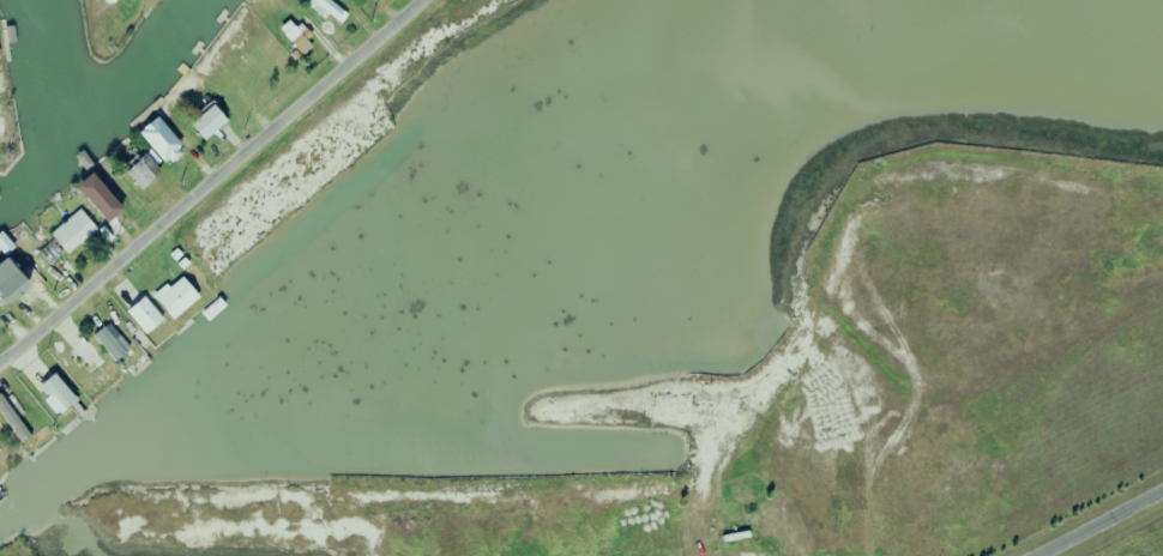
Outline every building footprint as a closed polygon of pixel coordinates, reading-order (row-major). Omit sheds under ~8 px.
[(315,45),(291,21),(282,30),(306,54),(315,45)] [(195,123),(208,140),(233,121),(220,104),(195,123)] [(170,168),(188,154),(165,126),(148,140),(170,168)] [(161,174),(139,154),(125,170),(146,190),(161,174)] [(89,204),(106,221),(130,197),(113,180),(89,204)] [(99,229),(81,209),(53,234),(70,254),(99,229)] [(65,253),(53,241),(41,252),(52,265),(65,253)] [(23,301),(46,281),(25,255),(1,275),(23,301)] [(206,296),(187,274),(160,297),(180,319),(206,296)] [(132,312),(153,335),(170,321),(149,298),(132,312)] [(64,335),(76,348),(88,337),(75,324),(64,335)] [(98,337),(123,362),(133,352),(108,327),(98,337)] [(102,352),(91,341),(79,352),(90,363),(102,352)] [(102,383),(64,345),(56,354),(93,391),(102,383)] [(86,400),(62,373),(46,386),(70,414),(86,400)] [(24,438),(32,431),(0,396),(0,397),(0,412),(24,438)]
